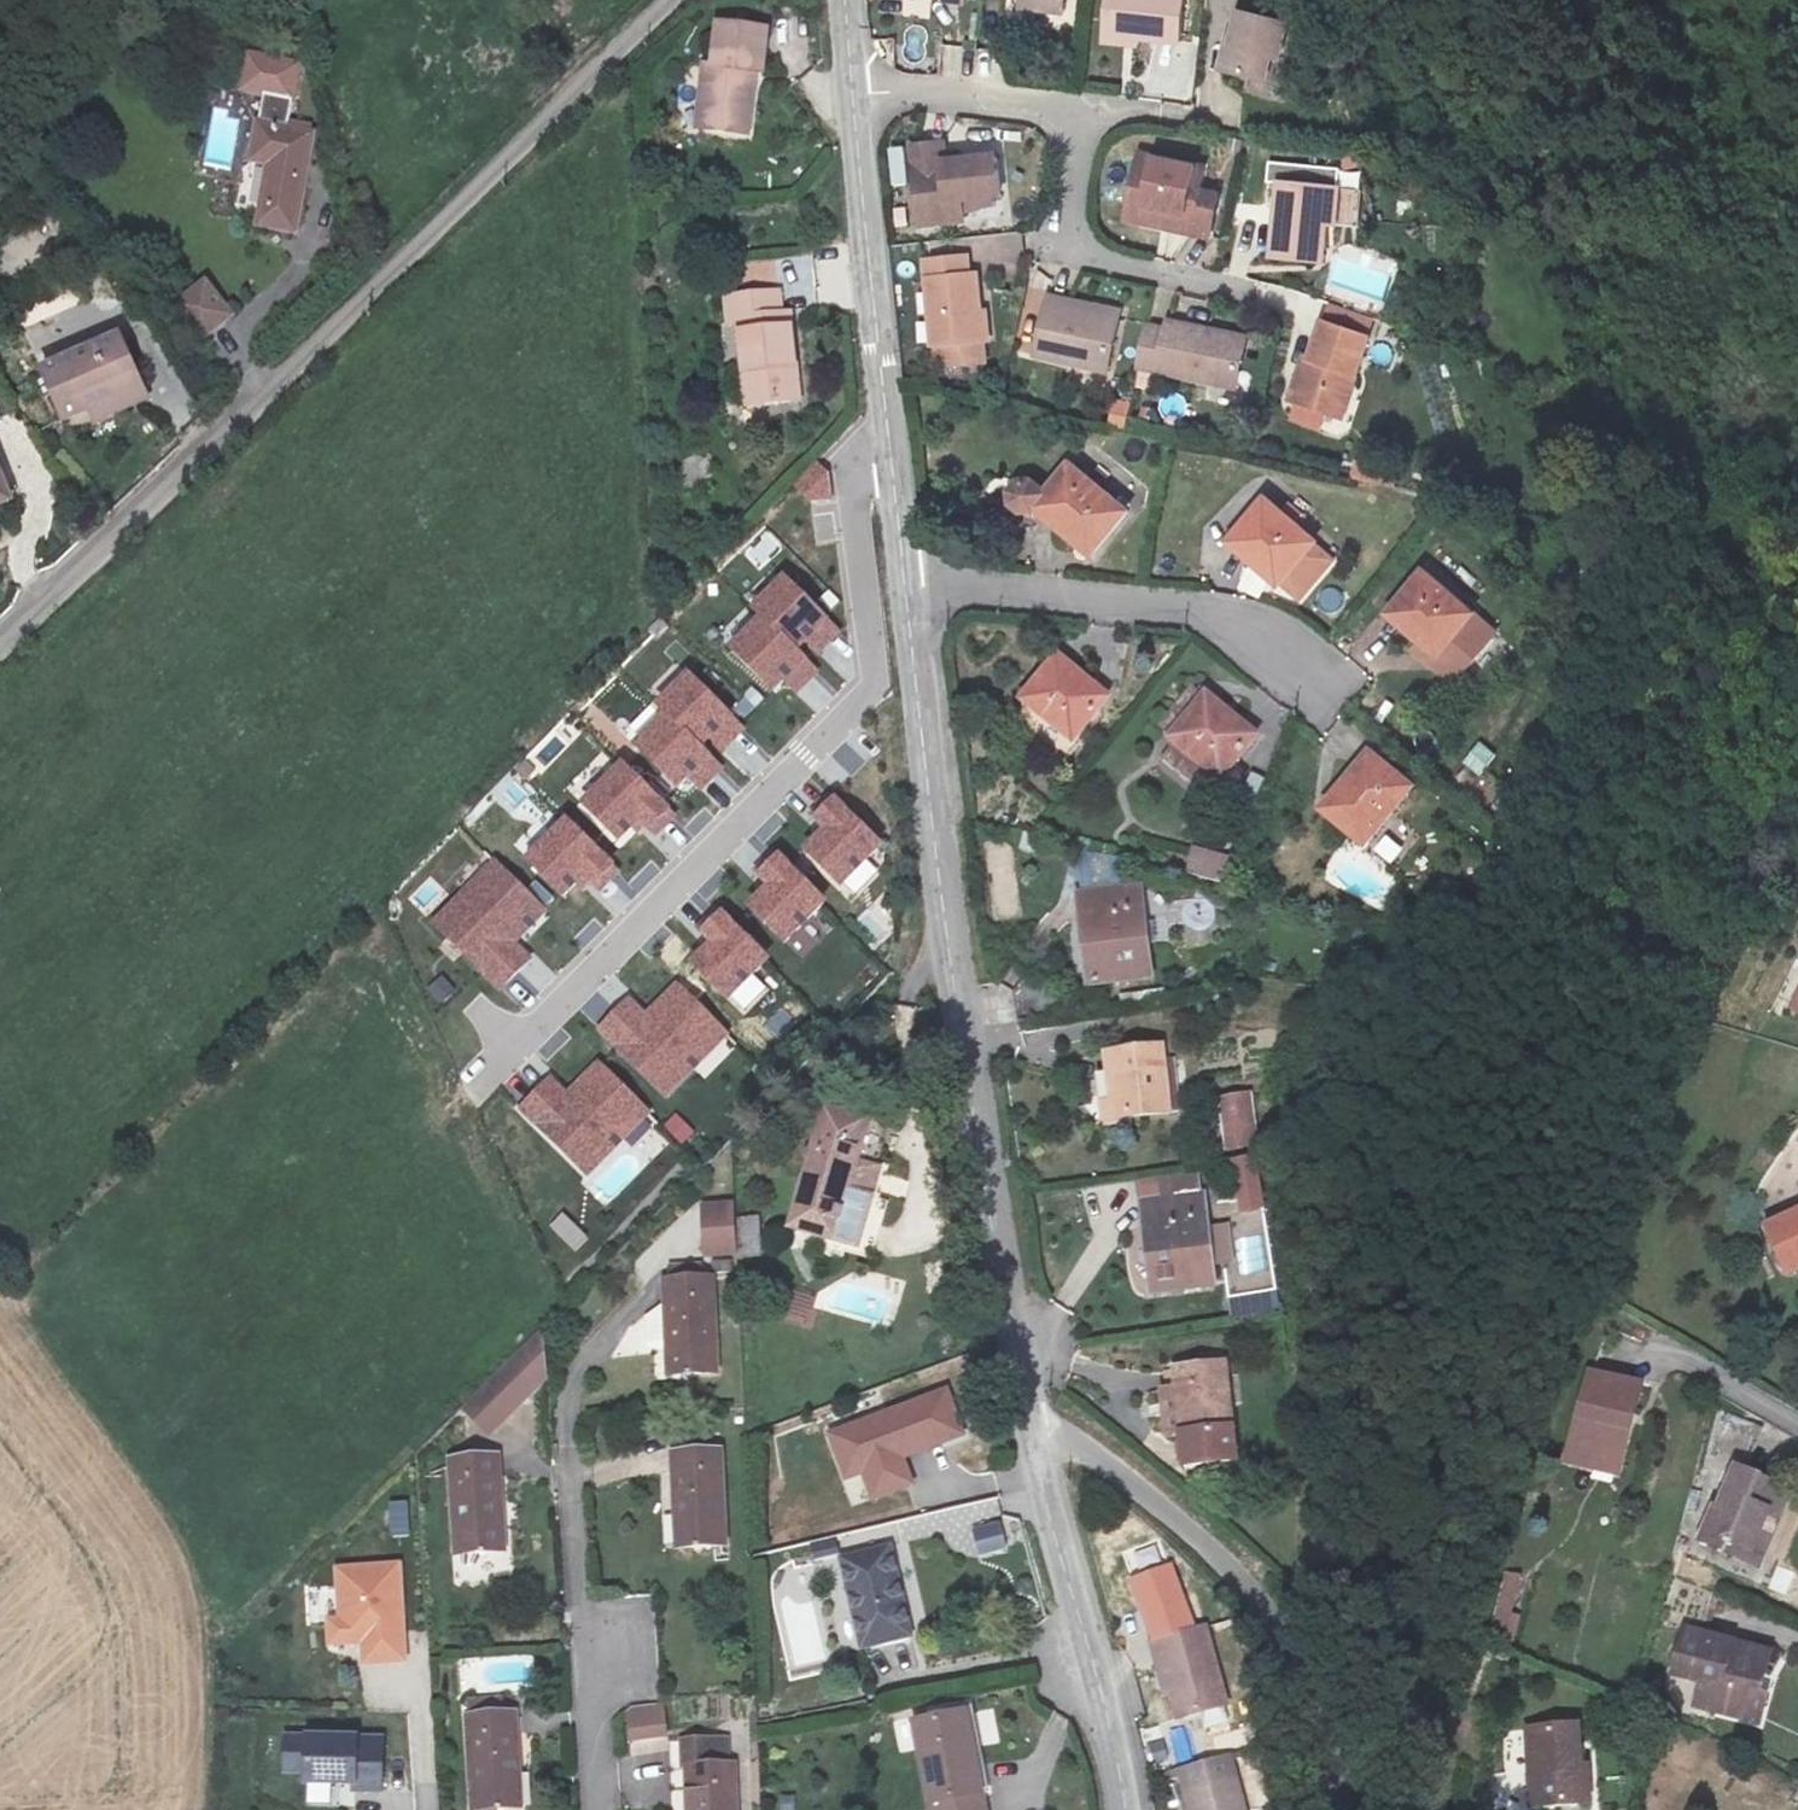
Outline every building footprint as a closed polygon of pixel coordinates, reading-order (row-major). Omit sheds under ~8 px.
[(1044,10),(1084,15),(1086,0),(1044,0),(1044,10)] [(1105,36),(1169,43),(1174,0),(1108,0),(1105,36)] [(1285,22),(1244,12),(1236,42),(1225,41),(1220,65),(1263,75),(1270,50),(1277,53),(1285,22)] [(761,31),(714,29),(711,69),(703,70),(703,109),(710,109),(716,115),(713,132),(749,133),(753,88),(741,88),(742,81),(751,80),(751,70),(760,72),(761,31)] [(288,89),(240,81),(236,113),(254,116),(245,178),(260,181),(250,243),(288,249),(301,157),(277,152),(288,89)] [(905,145),(890,145),(892,186),(907,185),(905,145)] [(952,146),(919,148),(922,214),(966,213),(963,195),(1005,194),(1002,157),(952,161),(952,146)] [(1131,218),(1153,222),(1153,212),(1192,217),(1191,227),(1212,231),(1221,169),(1141,155),(1131,218)] [(1331,193),(1287,188),(1281,261),(1324,268),(1331,193)] [(1153,222),(1191,227),(1192,217),(1153,212),(1153,222)] [(965,269),(964,255),(923,258),(928,337),(937,336),(939,359),(978,357),(976,270),(965,269)] [(779,317),(777,296),(726,301),(728,323),(737,323),(744,407),(796,404),(788,317),(779,317)] [(1057,303),(1047,358),(1117,371),(1125,323),(1078,315),(1080,306),(1057,303)] [(237,339),(215,310),(186,334),(208,361),(237,339)] [(1169,333),(1163,373),(1259,390),(1266,351),(1220,341),(1219,334),(1184,327),(1181,336),(1169,333)] [(1377,345),(1328,330),(1313,376),(1307,374),(1298,403),(1346,418),(1359,374),(1367,376),(1377,345)] [(117,358),(37,394),(56,438),(84,425),(134,404),(117,358)] [(1111,400),(1109,426),(1128,427),(1130,402),(1111,400)] [(134,404),(84,425),(92,441),(140,417),(134,404)] [(1074,464),(1044,506),(1106,550),(1136,508),(1074,464)] [(813,465),(791,485),(812,509),(835,489),(813,465)] [(1271,501),(1236,543),(1285,581),(1320,542),(1271,501)] [(809,663),(840,632),(781,574),(713,643),(772,700),(784,687),(797,700),(822,675),(809,663)] [(1429,575),(1396,616),(1447,656),(1440,666),(1463,684),(1504,632),(1429,575)] [(720,760),(747,728),(686,675),(694,666),(679,653),(661,673),(669,680),(618,739),(677,791),(686,781),(701,794),(726,765),(720,760)] [(1103,751),(1050,709),(1018,753),(1072,794),(1103,751)] [(1263,773),(1194,732),(1167,779),(1235,820),(1263,773)] [(1479,740),(1463,762),(1481,775),(1497,753),(1479,740)] [(564,790),(617,844),(635,826),(651,842),(676,819),(607,749),(564,790)] [(1433,818),(1393,783),(1344,842),(1383,877),(1433,818)] [(836,891),(882,847),(829,793),(802,819),(814,830),(795,849),(836,891)] [(517,857),(560,902),(579,884),(592,898),(620,873),(563,813),(517,857)] [(1192,847),(1185,875),(1223,883),(1229,855),(1192,847)] [(757,886),(739,904),(781,946),(825,902),(773,849),(747,876),(757,886)] [(493,857),(426,923),(497,993),(533,958),(517,942),(548,912),(493,857)] [(702,943),(683,963),(743,1017),(768,989),(753,975),(770,956),(714,906),(690,933),(702,943)] [(1109,945),(1055,953),(1069,1045),(1124,1035),(1119,1007),(1136,1003),(1131,963),(1113,967),(1109,945)] [(426,987),(438,1005),(454,994),(443,976),(426,987)] [(703,1080),(739,1045),(675,980),(643,1011),(627,995),(592,1028),(665,1102),(696,1072),(703,1080)] [(512,1108),(607,1203),(673,1138),(595,1060),(565,1090),(548,1073),(512,1108)] [(1217,1094),(1222,1150),(1256,1147),(1251,1091),(1217,1094)] [(1087,1112),(1096,1181),(1150,1173),(1140,1103),(1087,1112)] [(881,1121),(833,1107),(796,1228),(864,1250),(878,1200),(859,1195),(881,1121)] [(1219,1161),(1229,1216),(1263,1210),(1253,1155),(1219,1161)] [(744,1204),(715,1204),(716,1253),(746,1252),(745,1226),(744,1204)] [(563,1213),(547,1229),(572,1253),(588,1237),(563,1213)] [(1767,1237),(1785,1283),(1797,1277),(1797,1223),(1767,1237)] [(772,1226),(745,1226),(746,1252),(747,1266),(773,1266),(772,1226)] [(1181,1352),(1167,1261),(1108,1269),(1122,1362),(1181,1352)] [(722,1287),(672,1288),(674,1380),(724,1379),(722,1287)] [(557,1383),(554,1334),(475,1416),(501,1441),(557,1383)] [(884,1433),(873,1436),(879,1452),(890,1448),(894,1461),(928,1450),(933,1463),(954,1456),(950,1441),(967,1437),(958,1413),(931,1423),(923,1398),(877,1416),(884,1433)] [(1601,1482),(1622,1415),(1568,1400),(1540,1488),(1572,1497),(1578,1474),(1601,1482)] [(1226,1521),(1212,1427),(1166,1433),(1178,1526),(1226,1521)] [(1728,1484),(1742,1447),(1711,1433),(1696,1470),(1728,1484)] [(730,1560),(729,1463),(676,1463),(678,1563),(730,1560)] [(512,1570),(504,1470),(455,1475),(464,1575),(512,1570)] [(1759,1551),(1774,1513),(1723,1492),(1709,1530),(1697,1526),(1681,1567),(1733,1587),(1749,1547),(1759,1551)] [(1003,1523),(974,1525),(975,1554),(1004,1552),(1003,1523)] [(330,1649),(357,1647),(358,1666),(407,1663),(401,1561),(326,1565),(330,1649)] [(904,1570),(855,1579),(869,1674),(919,1666),(904,1570)] [(1507,1638),(1522,1577),(1499,1571),(1484,1633),(1507,1638)] [(1155,1605),(1114,1625),(1125,1647),(1165,1628),(1155,1605)] [(1754,1716),(1762,1672),(1735,1669),(1733,1680),(1719,1676),(1720,1666),(1671,1657),(1667,1676),(1699,1682),(1695,1705),(1754,1716)] [(1212,1731),(1190,1660),(1134,1676),(1150,1724),(1158,1723),(1166,1747),(1212,1731)] [(627,1741),(666,1738),(664,1704),(625,1707),(627,1741)] [(1576,1731),(1527,1733),(1526,1809),(1573,1808),(1572,1773),(1577,1773),(1576,1731)] [(383,1791),(384,1733),(280,1733),(280,1780),(307,1781),(306,1807),(344,1807),(344,1791),(383,1791)] [(530,1737),(478,1739),(482,1809),(536,1809),(530,1737)] [(969,1738),(919,1746),(930,1809),(983,1809),(969,1738)] [(739,1780),(690,1780),(690,1809),(738,1809),(739,1780)] [(1174,1809),(1223,1809),(1216,1786),(1170,1799),(1174,1809)]
